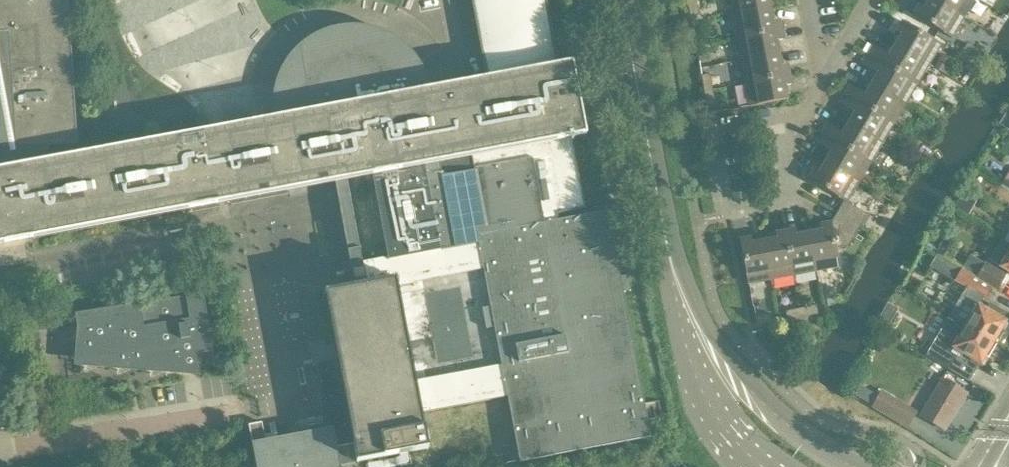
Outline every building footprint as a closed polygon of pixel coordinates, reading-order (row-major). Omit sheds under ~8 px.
[(3,245),(31,239),(32,239),(190,210),(191,210),(219,204),(287,192),(289,191),(318,186),(335,183),(355,288),(326,293),(338,361),(317,365),(321,382),(323,381),(332,429),(266,441),(262,423),(249,425),(256,464),(257,466),(341,466),(337,447),(354,444),(357,462),(427,449),(421,413),(508,397),(520,463),(651,438),(624,293),(631,292),(628,276),(621,277),(608,211),(559,221),(557,215),(586,209),(572,138),(586,136),(573,64),(559,66),(546,0),(471,0),(486,80),(432,90),(430,85),(427,75),(422,66),(417,57),(410,49),(402,42),(393,37),(384,32),(374,29),(363,27),(353,26),(342,27),(338,27),(332,29),(322,32),(313,37),(304,42),(296,49),(289,57),(283,66),(278,75),(275,85),(273,96),(272,106),(273,117),(274,120),(269,120),(268,119),(267,118),(266,117),(265,116),(264,115),(263,115),(262,115),(260,115),(259,115),(258,115),(257,115),(256,115),(255,116),(254,117),(253,118),(252,119),(252,120),(251,121),(251,122),(250,123),(250,124),(227,128),(226,128),(226,126),(225,126),(224,125),(223,124),(222,123),(220,123),(219,123),(218,123),(217,123),(216,123),(215,123),(214,123),(213,124),(212,125),(211,125),(210,126),(209,128),(209,129),(208,130),(208,131),(208,132),(50,162),(47,147),(77,146),(68,0),(0,0),(0,245),(3,245)] [(728,18),(771,10),(770,0),(729,0),(733,16),(728,17),(728,18)] [(934,0),(929,0),(924,9),(919,6),(913,15),(952,39),(964,19),(968,21),(934,0)] [(968,21),(968,20),(964,18),(975,0),(934,0),(968,21)] [(695,1),(687,2),(689,18),(698,16),(695,1)] [(732,40),(781,31),(780,21),(774,22),(771,10),(728,18),(733,17),(737,39),(732,40)] [(902,34),(895,45),(933,68),(929,65),(941,45),(902,22),(896,31),(902,34)] [(692,32),(695,47),(704,46),(701,30),(692,32)] [(736,62),(736,63),(780,54),(777,42),(783,41),(781,31),(732,40),(732,41),(737,40),(741,61),(736,62)] [(967,44),(963,51),(976,60),(981,52),(967,44)] [(873,47),(868,56),(921,88),(921,87),(917,85),(929,66),(933,68),(895,45),(888,56),(873,47)] [(704,46),(695,47),(698,63),(707,61),(704,46)] [(976,60),(963,51),(958,59),(972,67),(976,60)] [(740,85),(741,85),(790,76),(788,66),(782,67),(780,54),(736,63),(741,62),(745,84),(740,85)] [(878,73),(872,84),(910,107),(906,104),(917,85),(921,88),(868,56),(863,64),(878,73)] [(701,77),(703,92),(712,90),(709,75),(701,77)] [(790,76),(741,85),(745,85),(750,108),(788,100),(786,87),(792,86),(790,76)] [(850,86),(844,95),(898,127),(898,126),(894,124),(905,105),(909,108),(910,107),(872,84),(865,95),(850,86)] [(712,90),(703,92),(706,107),(715,106),(712,90)] [(855,113),(848,124),(886,146),(882,143),(894,125),(898,127),(844,95),(839,103),(855,113)] [(826,125),(821,134),(875,166),(875,165),(871,163),(882,144),(886,147),(886,146),(848,124),(842,135),(826,125)] [(831,152),(825,163),(863,185),(859,183),(870,164),(874,166),(875,166),(821,134),(816,143),(831,152)] [(844,202),(837,213),(860,227),(866,215),(847,203),(858,183),(863,186),(863,185),(825,163),(818,174),(813,171),(808,180),(844,202)] [(821,231),(809,233),(817,277),(816,272),(840,268),(836,249),(848,247),(860,227),(837,213),(831,223),(820,225),(821,231)] [(795,230),(785,232),(795,281),(794,276),(816,272),(816,277),(817,277),(809,233),(796,236),(795,230)] [(776,239),(764,242),(772,285),(771,280),(793,276),(794,281),(795,281),(785,232),(775,233),(776,239)] [(772,285),(764,242),(751,244),(750,238),(739,240),(748,285),(771,280),(772,285)] [(978,281),(992,289),(997,292),(1008,272),(1008,244),(1003,241),(991,261),(989,260),(978,281)] [(938,257),(931,268),(937,272),(944,261),(938,257)] [(949,279),(956,283),(967,289),(984,299),(985,300),(992,289),(978,281),(962,271),(956,268),(949,279)] [(997,347),(1005,333),(1001,331),(1005,324),(979,308),(984,299),(967,289),(950,319),(997,347)] [(79,337),(83,363),(99,360),(100,368),(131,363),(132,370),(164,365),(165,373),(183,370),(182,358),(213,353),(204,294),(75,314),(77,328),(76,337),(79,337)] [(815,307),(800,310),(802,318),(817,315),(815,307)] [(802,318),(800,310),(785,312),(786,321),(802,318)] [(754,318),(756,327),(771,324),(770,315),(754,318)] [(950,319),(938,339),(935,344),(927,358),(970,383),(981,365),(985,358),(989,360),(997,347),(950,319)] [(943,380),(921,417),(945,431),(967,394),(943,380)] [(873,408),(908,429),(916,414),(881,394),(873,408)]
